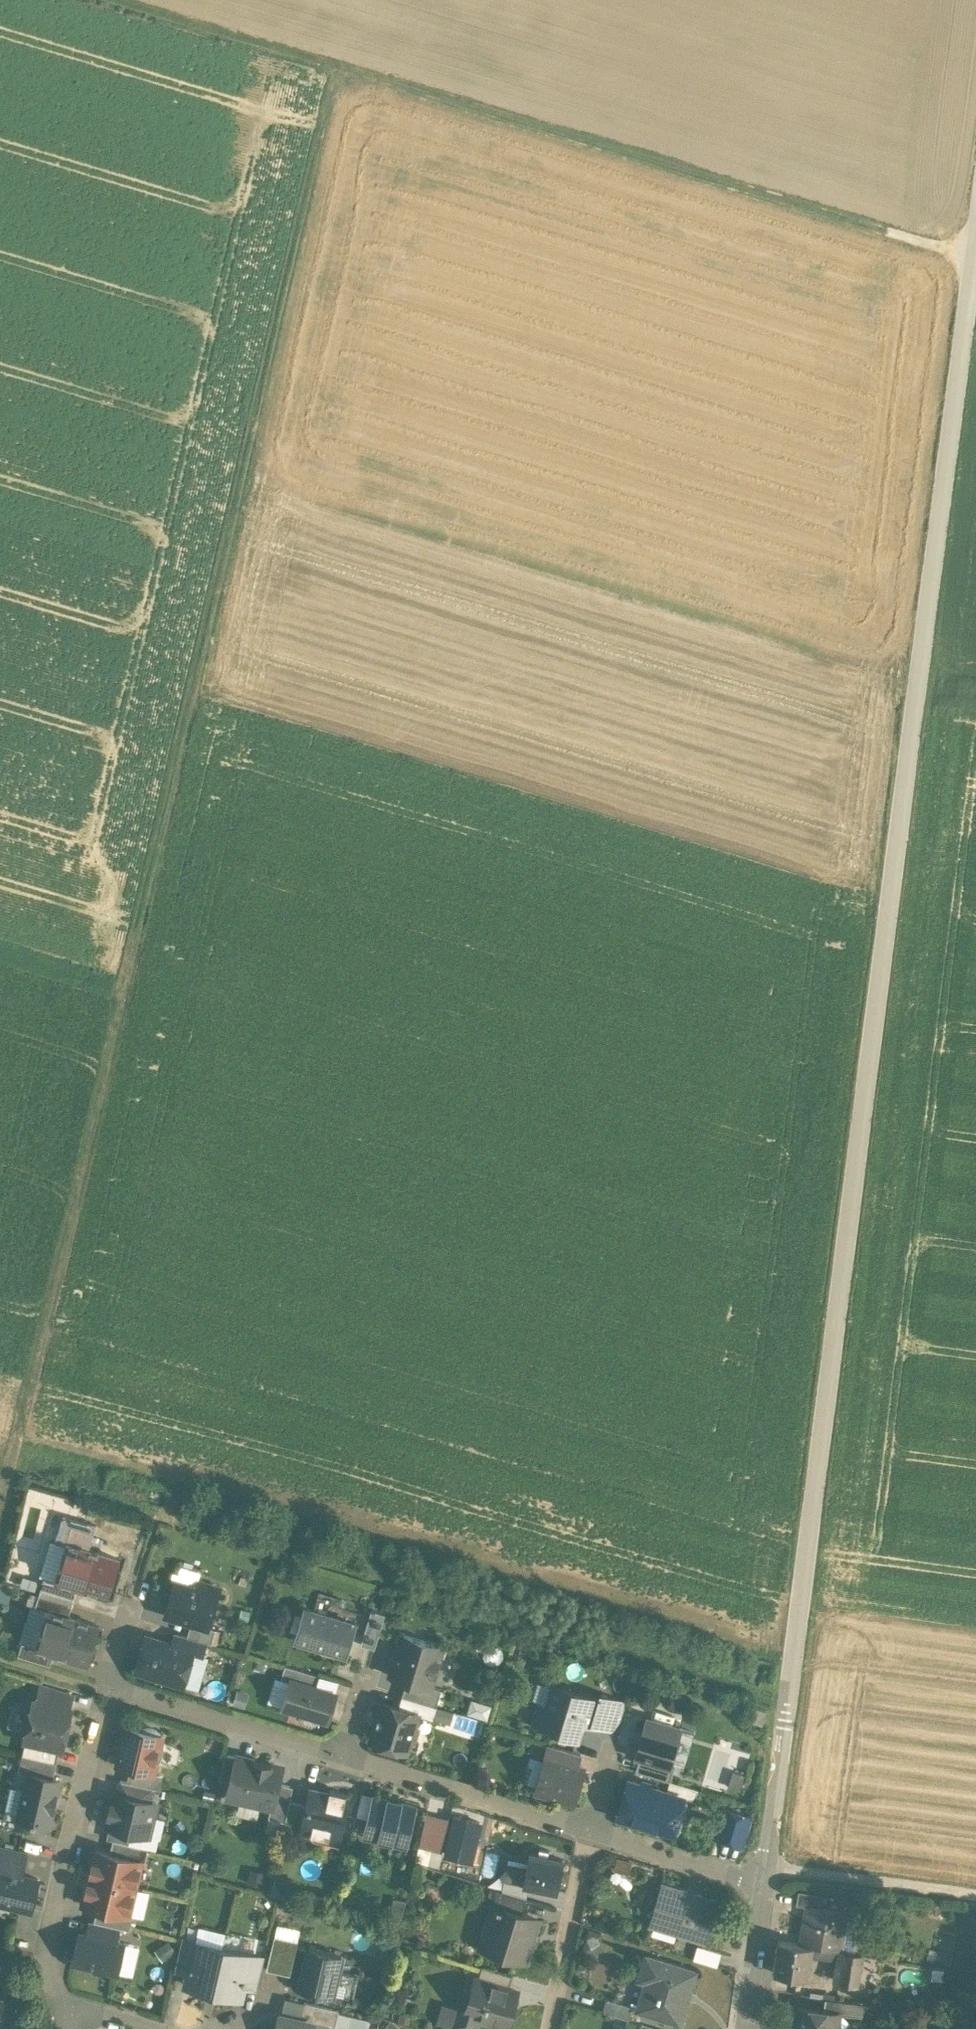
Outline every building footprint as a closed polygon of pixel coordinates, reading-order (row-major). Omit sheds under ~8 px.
[(96,1524),(63,1514),(55,1541),(65,1544),(66,1542),(88,1549),(96,1524)] [(88,1549),(66,1542),(65,1544),(54,1580),(77,1587),(108,1597),(119,1558),(88,1549)] [(54,1580),(44,1577),(38,1595),(71,1605),(77,1587),(54,1580)] [(197,1581),(195,1587),(175,1581),(167,1609),(169,1610),(172,1613),(171,1616),(191,1622),(207,1627),(207,1626),(219,1588),(197,1581)] [(71,1605),(38,1595),(35,1606),(46,1610),(68,1616),(71,1605)] [(354,1623),(305,1608),(295,1639),(345,1654),(354,1623)] [(68,1616),(46,1610),(35,1646),(34,1648),(53,1653),(87,1664),(99,1625),(68,1616)] [(384,1614),(371,1610),(361,1644),(374,1648),(384,1614)] [(207,1627),(191,1622),(187,1635),(207,1641),(211,1642),(215,1628),(207,1626),(207,1627)] [(187,1635),(177,1632),(173,1644),(192,1649),(192,1652),(203,1655),(207,1641),(187,1635)] [(441,1645),(403,1634),(391,1676),(406,1680),(428,1687),(432,1674),(435,1675),(439,1659),(437,1658),(441,1645)] [(173,1644),(146,1635),(136,1670),(182,1684),(192,1652),(192,1649),(173,1644)] [(35,1646),(21,1642),(18,1655),(50,1665),(53,1653),(34,1648),(35,1646)] [(319,1675),(285,1665),(281,1678),(290,1681),(291,1679),(316,1687),(319,1675)] [(316,1687),(291,1679),(290,1681),(283,1706),(327,1719),(335,1693),(316,1687)] [(428,1687),(406,1680),(401,1696),(436,1706),(440,1690),(428,1687)] [(72,1695),(41,1685),(37,1702),(68,1709),(69,1709),(72,1695)] [(599,1699),(553,1685),(547,1704),(539,1702),(533,1722),(560,1730),(560,1732),(577,1737),(582,1721),(591,1724),(599,1699)] [(623,1700),(600,1693),(599,1699),(591,1724),(614,1731),(623,1700)] [(436,1706),(401,1696),(398,1707),(417,1713),(417,1714),(432,1719),(436,1706)] [(68,1709),(37,1702),(33,1701),(31,1712),(26,1715),(24,1724),(27,1729),(24,1740),(61,1748),(70,1709),(69,1709),(68,1709)] [(398,1707),(383,1703),(371,1741),(406,1751),(409,1739),(413,1740),(417,1728),(413,1727),(417,1714),(417,1713),(398,1707)] [(766,1711),(754,1708),(750,1721),(761,1725),(766,1711)] [(679,1727),(647,1718),(636,1756),(639,1757),(668,1766),(668,1765),(679,1727)] [(141,1730),(124,1726),(115,1765),(130,1768),(154,1774),(157,1763),(160,1760),(162,1755),(162,1750),(161,1745),(163,1735),(159,1734),(159,1732),(155,1729),(151,1727),(146,1727),(141,1728),(141,1730)] [(580,1754),(549,1745),(546,1757),(577,1766),(580,1754)] [(56,1762),(22,1754),(18,1771),(28,1773),(28,1772),(52,1778),(56,1762)] [(237,1757),(225,1754),(219,1779),(231,1782),(237,1757)] [(275,1766),(237,1757),(231,1782),(228,1796),(271,1806),(272,1806),(277,1783),(280,1773),(275,1766)] [(577,1766),(546,1757),(536,1791),(572,1802),(582,1767),(577,1766)] [(668,1766),(639,1757),(635,1771),(670,1781),(674,1767),(668,1765),(668,1766)] [(154,1774),(130,1768),(127,1782),(153,1788),(159,1789),(162,1776),(154,1774)] [(52,1778),(28,1772),(28,1773),(18,1818),(31,1821),(30,1823),(35,1824),(35,1822),(49,1825),(59,1780),(52,1778)] [(127,1782),(120,1780),(117,1794),(150,1801),(153,1788),(127,1782)] [(682,1797),(628,1781),(618,1815),(672,1832),(682,1797)] [(292,1787),(277,1783),(272,1806),(271,1806),(268,1818),(284,1822),(289,1801),(292,1787)] [(329,1794),(310,1790),(307,1806),(301,1831),(316,1834),(326,1828),(340,1832),(347,1798),(344,1798),(345,1794),(330,1790),(329,1794)] [(117,1794),(115,1793),(112,1803),(111,1803),(108,1816),(109,1816),(107,1826),(148,1836),(156,1803),(150,1801),(117,1794)] [(415,1807),(373,1797),(364,1834),(406,1845),(415,1807)] [(307,1806),(289,1801),(284,1822),(281,1836),(299,1840),(301,1831),(307,1806)] [(748,1818),(725,1811),(717,1836),(740,1843),(748,1818)] [(444,1853),(451,1819),(426,1814),(418,1847),(444,1853)] [(478,1821),(452,1815),(451,1819),(444,1853),(458,1856),(457,1860),(471,1863),(475,1848),(472,1847),(478,1821)] [(147,1848),(112,1840),(109,1853),(140,1861),(140,1862),(144,1863),(147,1848)] [(0,1845),(0,1870),(22,1875),(27,1851),(0,1845)] [(552,1851),(539,1849),(538,1855),(529,1853),(526,1869),(523,1885),(528,1886),(556,1892),(562,1860),(551,1857),(552,1851)] [(109,1853),(95,1850),(89,1877),(134,1888),(140,1862),(140,1861),(109,1853)] [(526,1869),(507,1865),(502,1891),(526,1899),(528,1886),(523,1885),(526,1869)] [(0,1870),(0,1900),(2,1901),(5,1906),(12,1907),(17,1904),(31,1907),(37,1878),(22,1875),(0,1870)] [(134,1888),(89,1877),(83,1905),(97,1908),(127,1915),(127,1914),(134,1888)] [(716,1901),(662,1884),(650,1925),(704,1941),(716,1901)] [(502,1891),(501,1891),(496,1907),(521,1914),(526,1899),(502,1891)] [(824,1895),(798,1891),(795,1905),(807,1907),(807,1905),(822,1907),(824,1895)] [(496,1907),(492,1905),(484,1933),(495,1936),(491,1950),(525,1961),(530,1946),(528,1945),(536,1919),(496,1907)] [(822,1907),(807,1905),(807,1907),(801,1944),(812,1946),(839,1950),(845,1911),(822,1907)] [(127,1915),(97,1908),(93,1922),(119,1928),(128,1930),(132,1915),(127,1914),(127,1915)] [(93,1922),(91,1921),(88,1935),(115,1941),(119,1928),(93,1922)] [(88,1935),(80,1933),(73,1962),(92,1966),(94,1970),(101,1972),(105,1969),(116,1972),(123,1943),(115,1941),(88,1935)] [(297,1941),(275,1936),(272,1949),(294,1954),(297,1941)] [(195,1942),(182,1939),(175,1968),(188,1971),(195,1942)] [(223,1948),(195,1941),(195,1942),(188,1971),(185,1984),(213,1990),(223,1948)] [(801,1944),(778,1941),(773,1972),(807,1978),(810,1957),(812,1946),(801,1944)] [(720,1953),(697,1946),(693,1959),(716,1966),(720,1953)] [(839,1950),(812,1946),(810,1957),(837,1961),(839,1950)] [(251,1954),(223,1948),(213,1990),(241,1997),(251,1955),(251,1954)] [(342,1956),(308,1948),(299,1988),(332,1996),(342,1956)] [(294,1954),(272,1949),(267,1968),(289,1973),(294,1954)] [(861,1954),(844,1951),(838,1983),(856,1986),(861,1954)] [(251,1954),(251,1955),(244,1984),(257,1987),(264,1958),(251,1954)] [(695,1971),(645,1956),(638,1979),(645,1981),(637,2010),(676,2022),(686,1991),(689,1992),(695,1971)] [(507,1989),(511,1976),(481,1967),(477,1980),(507,1989)] [(477,1980),(476,1980),(467,2011),(466,2013),(479,2017),(505,2025),(515,1991),(507,1989),(477,1980)] [(632,2007),(607,1999),(604,2012),(628,2019),(632,2007)] [(863,2005),(825,2000),(823,2011),(839,2013),(839,2015),(861,2018),(863,2005)] [(338,2010),(303,2002),(299,2019),(313,2022),(334,2027),(338,2010)] [(797,2008),(796,2016),(793,2016),(792,2028),(837,2028),(839,2015),(839,2013),(823,2011),(797,2008)] [(466,2013),(467,2011),(465,2010),(456,2015),(453,2026),(463,2028),(476,2028),(479,2017),(466,2013)] [(279,2014),(276,2028),(311,2028),(313,2022),(299,2019),(279,2014)]
